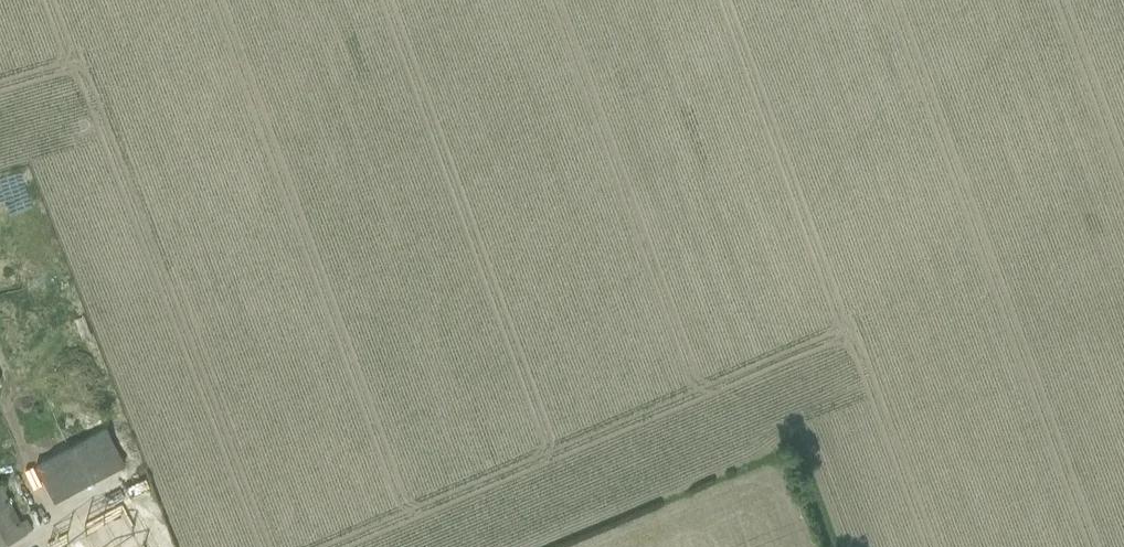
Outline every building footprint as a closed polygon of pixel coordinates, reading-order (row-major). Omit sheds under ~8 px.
[(26,534),(0,483),(0,546),(26,534)] [(45,528),(53,546),(144,546),(122,495),(45,528)]
